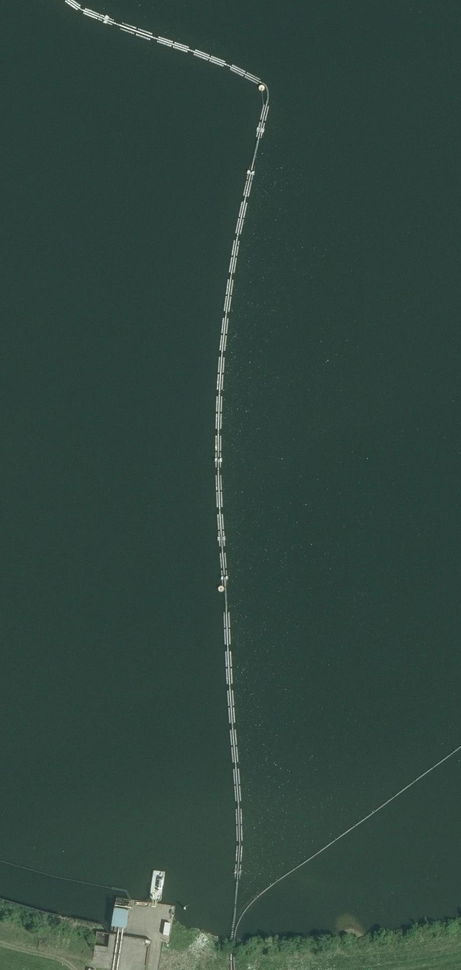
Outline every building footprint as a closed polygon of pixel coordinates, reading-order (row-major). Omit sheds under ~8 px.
[(130,911),(115,908),(113,920),(112,927),(120,928),(125,928),(127,929),(130,911)]
